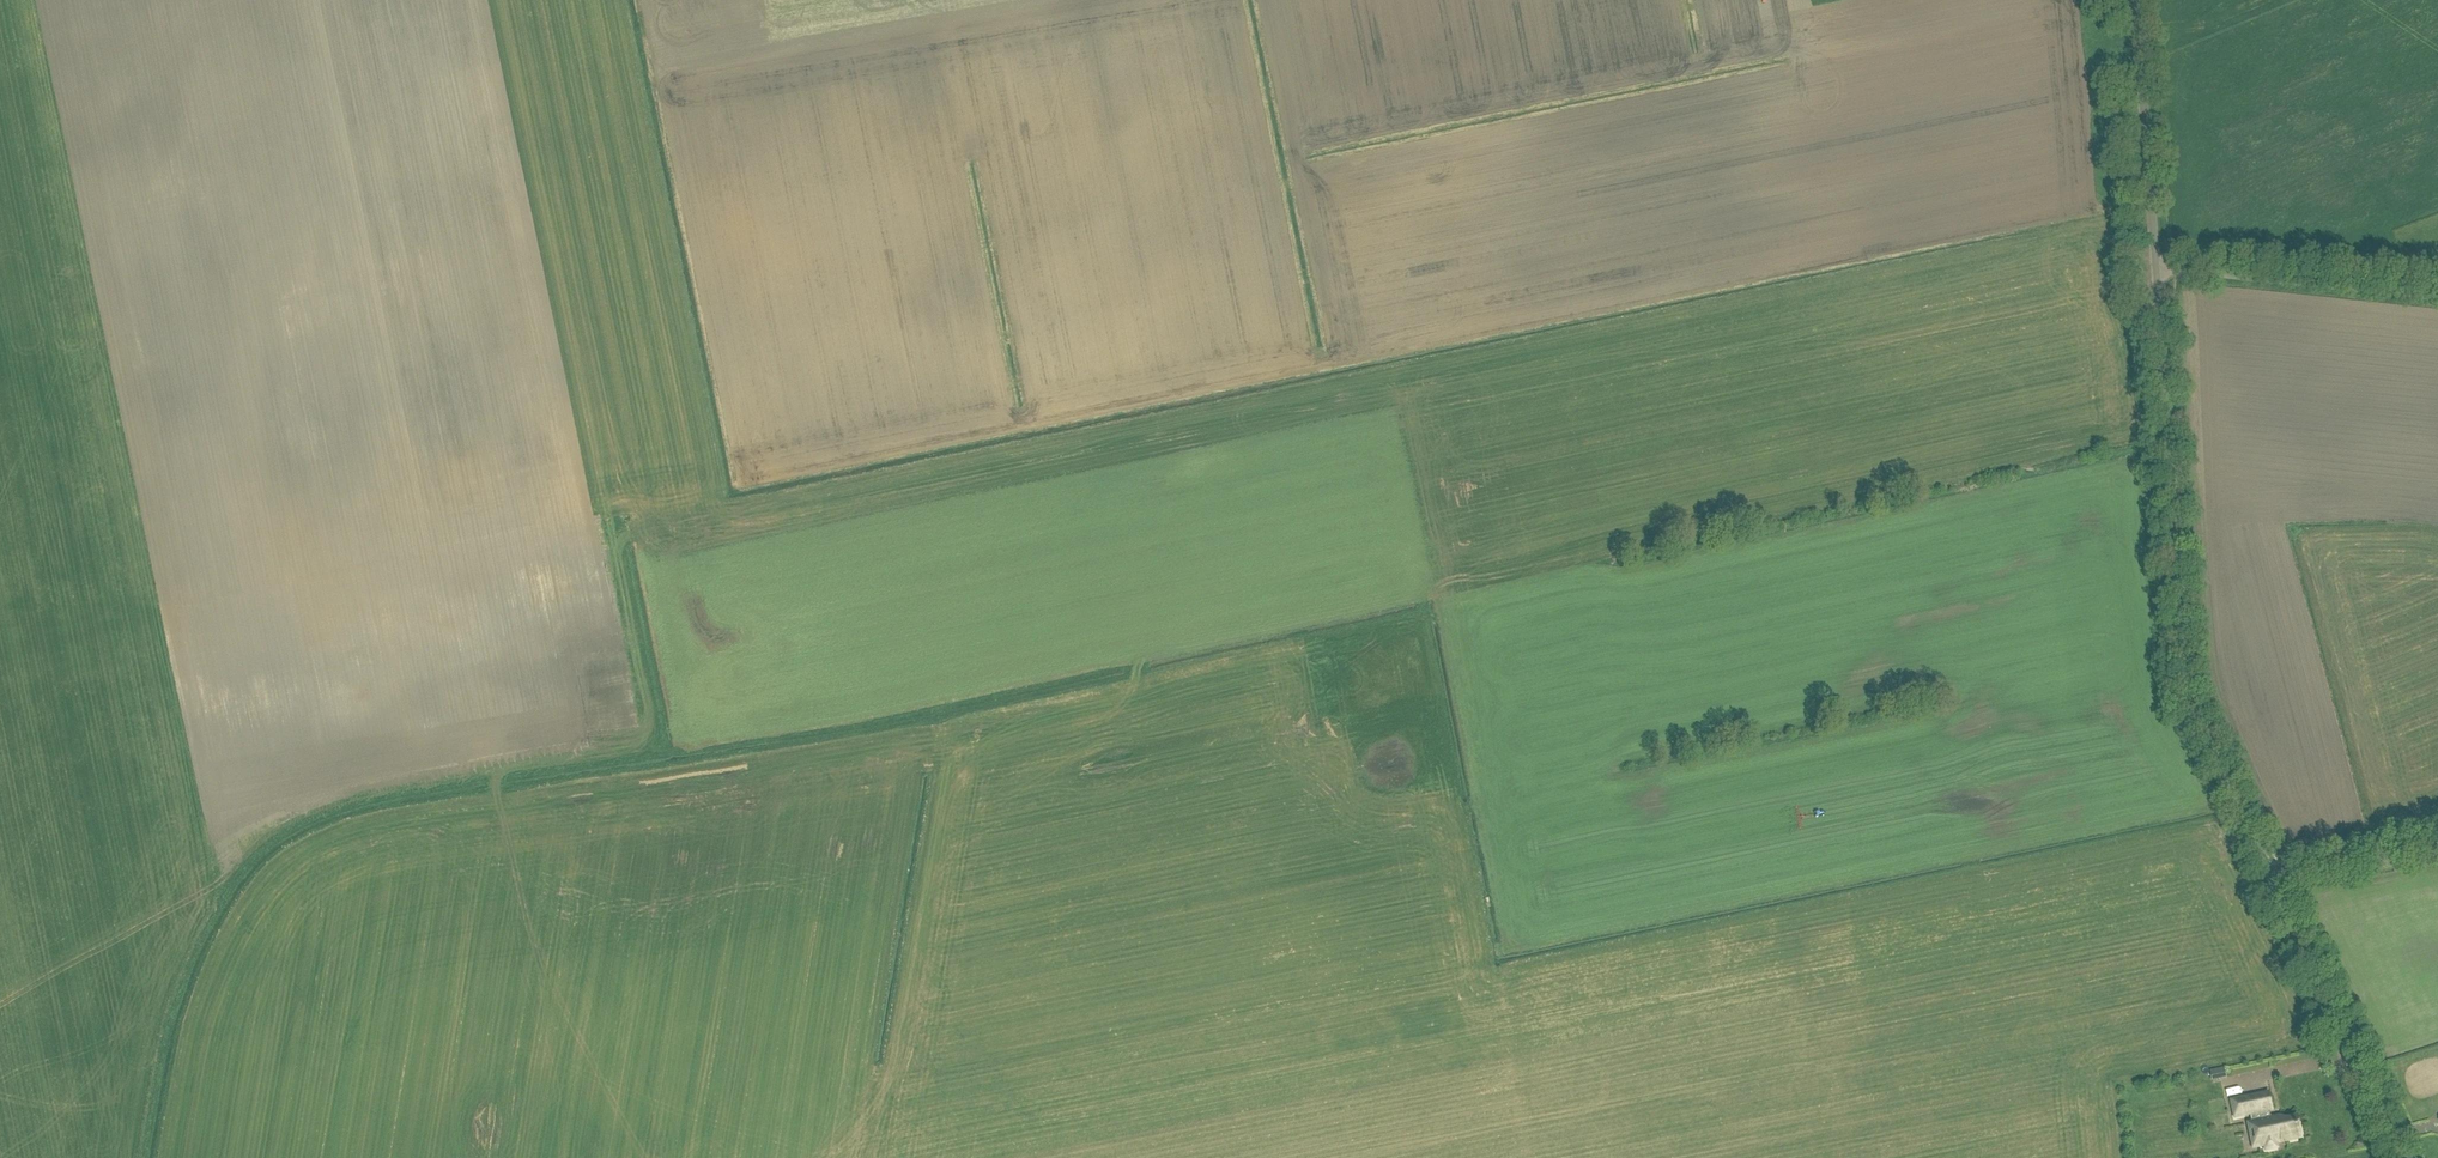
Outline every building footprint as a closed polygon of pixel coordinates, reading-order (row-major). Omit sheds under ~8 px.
[(2216,1081),(2229,1077),(2226,1068),(2213,1071),(2216,1081)] [(2268,1094),(2231,1103),(2234,1119),(2249,1116),(2251,1124),(2248,1125),(2250,1134),(2255,1138),(2257,1149),(2264,1147),(2265,1152),(2277,1149),(2275,1141),(2281,1139),(2286,1143),(2301,1139),(2298,1126),(2297,1126),(2295,1120),(2281,1123),(2280,1119),(2271,1121),(2271,1120),(2269,1112),(2272,1111),(2268,1094)]
